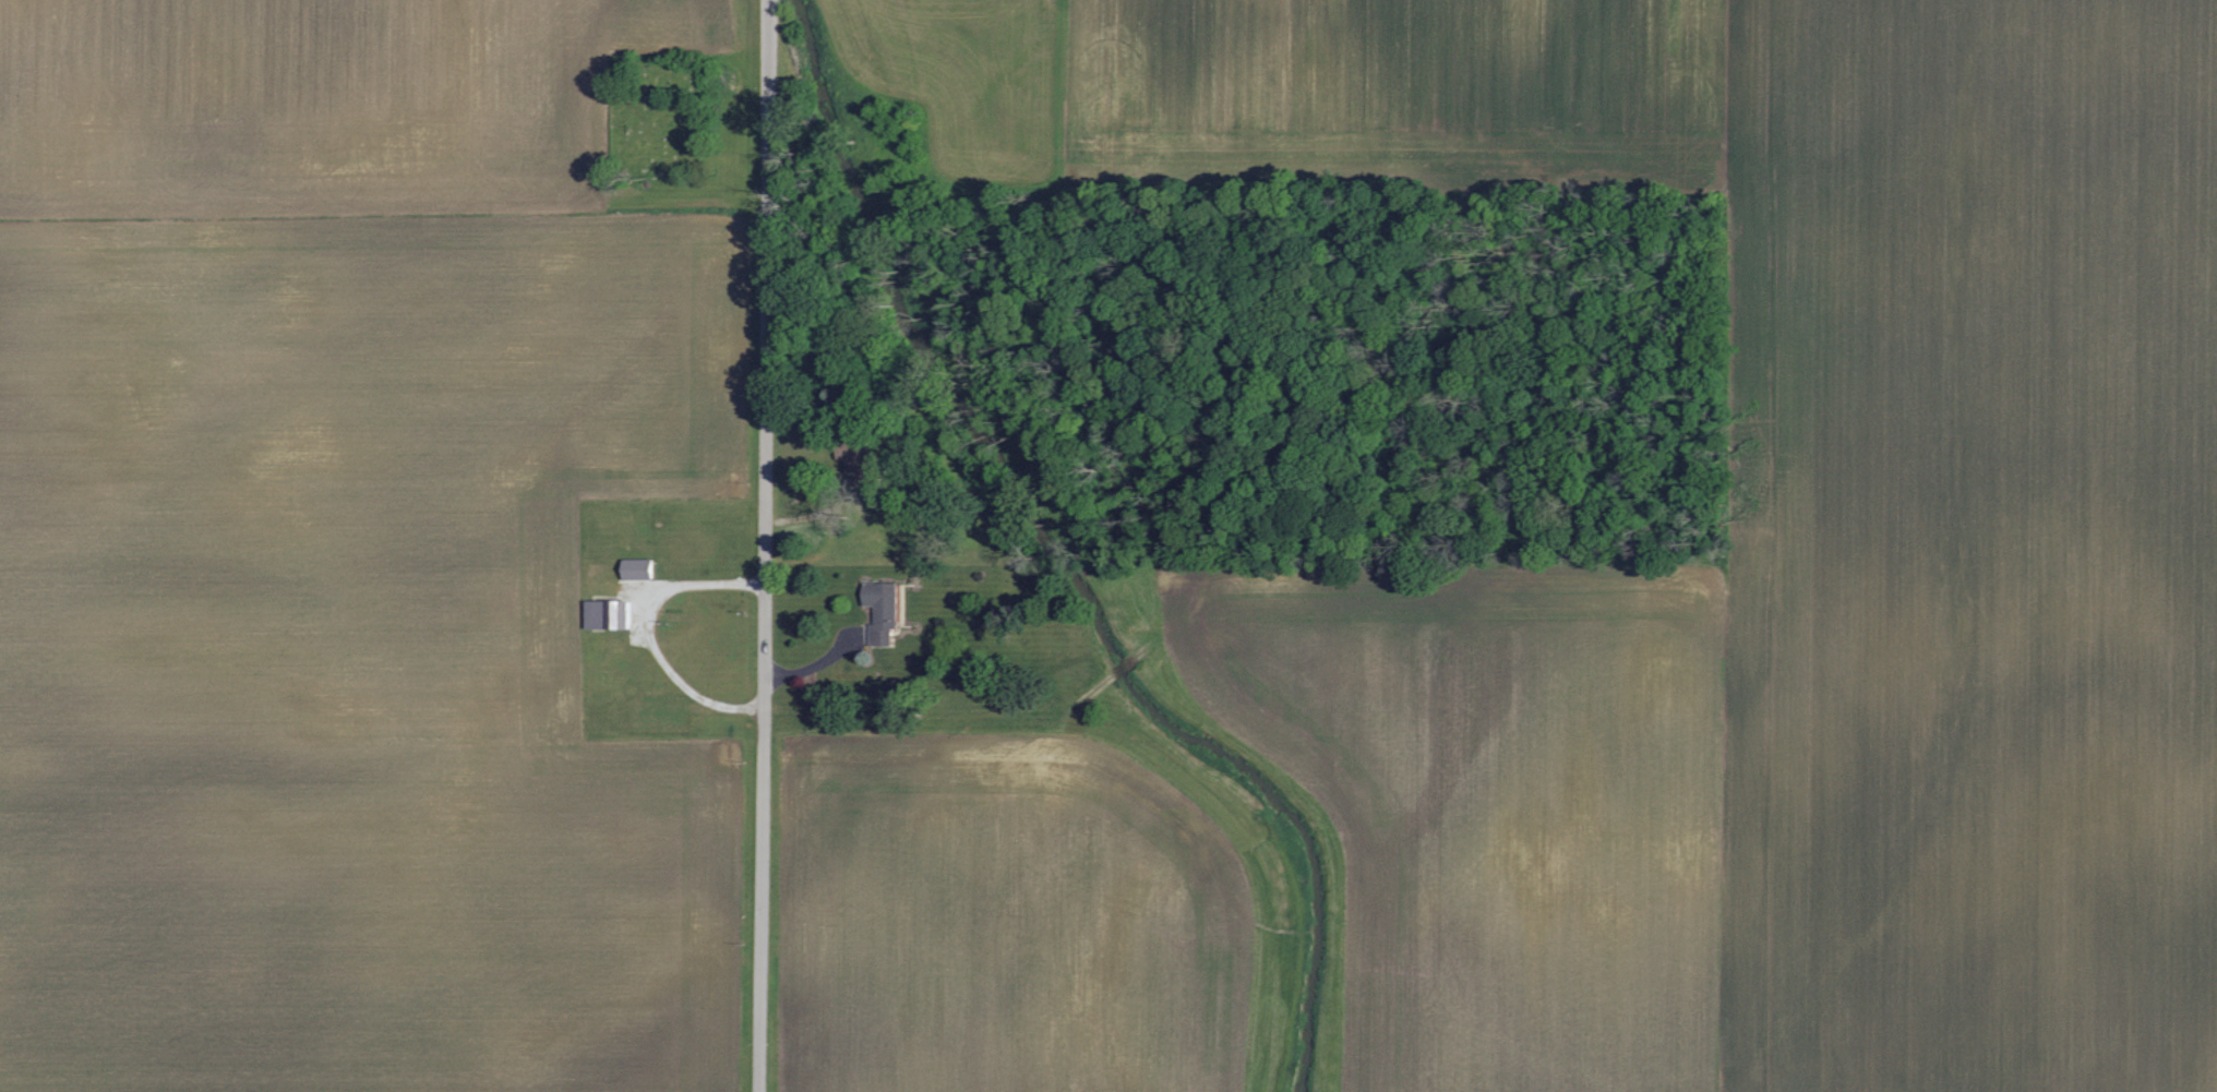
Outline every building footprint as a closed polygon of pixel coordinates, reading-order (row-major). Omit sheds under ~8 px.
[(621,579),(651,580),(652,559),(621,558),(621,579)] [(867,646),(891,646),(890,629),(895,629),(895,583),(861,583),(861,606),(872,606),(872,624),(867,625),(867,646)] [(625,601),(584,601),(583,629),(624,630),(625,601)]
